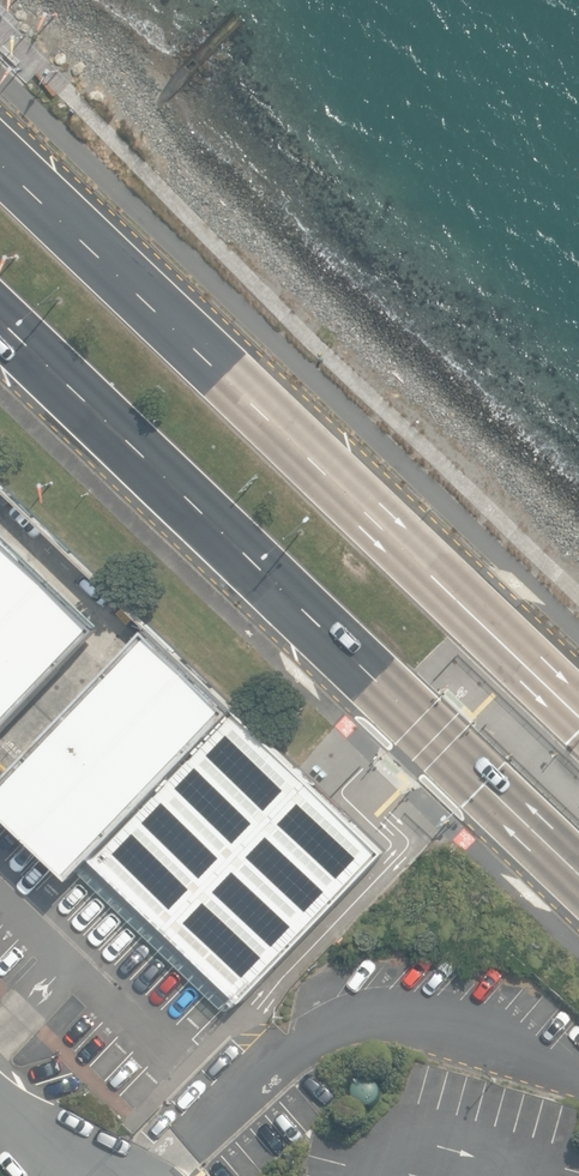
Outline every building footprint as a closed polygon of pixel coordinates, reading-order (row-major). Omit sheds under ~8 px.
[(101,622),(1,527),(0,529),(0,728),(101,622)] [(71,872),(77,866),(233,704),(149,624),(8,771),(0,779),(0,805),(71,872)] [(387,849),(233,704),(77,866),(224,1006),(236,993),(243,1000),(387,849)]
